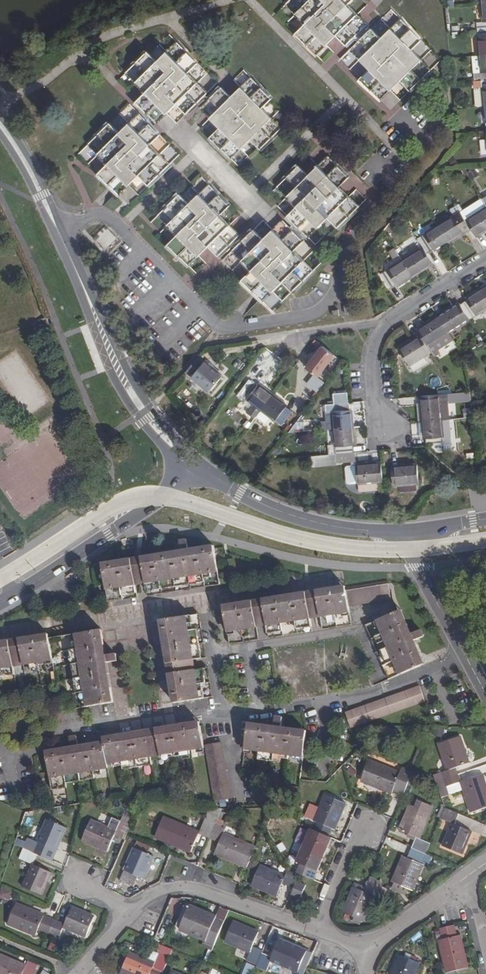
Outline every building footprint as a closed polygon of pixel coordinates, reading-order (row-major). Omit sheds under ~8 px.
[(316,54),(326,45),(336,35),(346,45),(367,24),(357,14),(347,4),(351,0),(289,0),(286,3),(296,14),(305,24),(295,34),(316,54)] [(478,30),(485,30),(485,4),(482,5),(484,23),(477,23),(478,30)] [(359,79),(380,99),(390,89),(400,80),(409,90),(431,69),(420,59),(411,49),(421,39),(400,18),(391,28),(381,38),(371,29),(350,49),(360,59),(369,68),(359,79)] [(480,55),(485,55),(485,30),(478,30),(480,55)] [(136,102),(156,123),(166,113),(176,103),(186,114),(207,92),(197,82),(187,72),(197,63),(177,42),(167,52),(157,61),(147,51),(125,72),(136,82),(145,92),(136,102)] [(209,137),(230,158),(240,148),(250,139),(260,148),(281,128),(272,118),(261,108),(271,98),(251,77),(241,87),(231,97),(221,86),(200,107),(210,117),(220,127),(209,137)] [(98,174),(119,195),(128,185),(139,176),(148,185),(169,164),(160,154),(150,145),(160,135),(139,114),(129,124),(119,134),(109,124),(89,144),(98,154),(108,164),(98,174)] [(287,216),(308,237),(317,227),(328,217),(337,227),(358,206),(348,197),(338,187),(348,177),(328,156),(318,166),(307,176),(297,166),(277,186),(287,196),(296,206),(287,216)] [(168,245),(188,266),(199,255),(208,246),(217,256),(239,235),(230,225),(220,215),(229,206),(208,185),(199,194),(188,204),(179,195),(159,215),(169,225),(178,235),(168,245)] [(128,203),(136,192),(129,187),(121,199),(128,203)] [(485,208),(485,205),(482,199),(461,212),(466,221),(485,208)] [(476,237),(485,230),(485,208),(466,221),(469,226),(476,237)] [(439,225),(449,242),(464,232),(463,230),(469,226),(466,221),(461,212),(439,225)] [(260,299),(262,301),(272,291),(282,282),(292,291),(313,271),(303,261),(293,251),(302,241),(282,220),(273,230),(263,239),(253,230),(232,250),(242,260),(251,270),(242,280),(253,292),(260,299)] [(424,248),(427,253),(433,250),(434,252),(449,242),(439,225),(418,239),(424,248)] [(402,262),(412,278),(434,264),(427,253),(424,248),(402,262)] [(382,275),(390,289),(396,285),(398,287),(412,278),(402,262),(382,275)] [(469,320),(485,309),(485,299),(481,290),(465,300),(466,301),(460,305),(469,320)] [(438,317),(448,333),(469,320),(460,305),(459,304),(438,317)] [(344,306),(345,314),(353,313),(352,305),(344,306)] [(448,333),(438,317),(422,327),(425,330),(418,334),(420,337),(421,338),(430,352),(435,360),(442,356),(437,348),(451,339),(448,333)] [(28,325),(32,334),(50,326),(46,318),(28,325)] [(399,350),(409,366),(430,352),(421,338),(420,337),(399,350)] [(300,363),(315,374),(307,384),(318,392),(326,382),(322,380),(338,357),(316,341),(300,363)] [(197,359),(184,373),(208,393),(221,378),(210,369),(212,367),(205,361),(203,364),(197,359)] [(241,395),(281,425),(292,411),(286,406),(286,405),(258,383),(257,385),(252,381),(241,395)] [(420,396),(423,422),(441,420),(439,394),(420,396)] [(449,420),(447,394),(439,394),(441,420),(449,420)] [(332,412),(334,430),(352,429),(350,410),(348,411),(348,403),(325,405),(325,412),(332,412)] [(334,430),(332,412),(325,412),(326,422),(321,422),(322,431),(334,430)] [(426,440),(426,447),(443,446),(441,420),(423,422),(424,440),(426,440)] [(451,445),(449,420),(441,420),(443,446),(451,445)] [(334,430),(336,455),(354,454),(352,429),(334,430)] [(355,462),(354,454),(336,455),(336,464),(355,462)] [(355,466),(357,485),(383,483),(381,464),(355,466)] [(392,467),(393,486),(418,484),(417,465),(392,467)] [(357,485),(355,466),(346,467),(344,468),(346,484),(347,485),(357,485)] [(186,540),(180,541),(182,551),(189,550),(188,541),(186,540)] [(200,552),(142,562),(146,584),(147,593),(219,581),(214,546),(199,549),(200,552)] [(117,562),(102,565),(108,599),(137,595),(135,586),(132,565),(118,566),(117,562)] [(346,591),(317,596),(320,617),(322,625),(351,620),(348,605),(390,598),(387,584),(346,591)] [(214,591),(204,594),(203,590),(192,594),(199,615),(220,607),(214,591)] [(307,597),(264,605),(267,626),(268,635),(312,627),(310,619),(307,597)] [(253,606),(224,611),(229,641),(258,636),(257,628),(253,606)] [(397,612),(369,624),(392,677),(420,666),(413,648),(397,612)] [(182,628),(166,630),(171,664),(202,659),(195,616),(181,618),(182,628)] [(420,630),(411,634),(414,641),(423,637),(420,630)] [(98,632),(75,635),(76,645),(73,646),(73,650),(69,651),(76,695),(80,694),(82,708),(109,704),(98,632)] [(49,639),(20,644),(23,668),(24,673),(53,668),(49,639)] [(0,647),(0,675),(0,677),(14,675),(10,646),(0,647)] [(115,655),(106,656),(108,664),(116,663),(115,655)] [(195,671),(173,674),(178,703),(209,698),(204,669),(195,671)] [(419,686),(346,713),(351,727),(424,700),(419,686)] [(275,717),(273,727),(281,728),(282,717),(275,717)] [(199,727),(156,733),(159,755),(160,758),(189,753),(189,750),(203,748),(203,746),(199,727)] [(248,727),(244,749),(259,751),(258,759),(272,761),(273,757),(288,758),(288,754),(304,756),(306,735),(248,727)] [(57,749),(44,751),(50,790),(64,788),(64,783),(93,778),(93,776),(100,774),(99,769),(107,768),(106,760),(112,759),(113,763),(121,762),(122,765),(149,760),(149,757),(145,735),(117,740),(116,736),(102,738),(102,741),(87,744),(88,748),(58,752),(57,749)] [(446,771),(448,778),(462,772),(460,766),(472,762),(462,735),(441,742),(449,769),(446,771)] [(74,736),(67,737),(69,747),(75,746),(74,736)] [(220,743),(205,745),(213,802),(223,801),(227,801),(220,743)] [(369,761),(361,779),(392,792),(395,784),(406,788),(412,774),(401,770),(400,773),(369,761)] [(448,778),(450,784),(461,781),(471,811),(485,806),(485,781),(484,774),(465,779),(462,772),(448,778)] [(316,822),(313,830),(327,836),(330,828),(333,829),(344,803),(325,795),(314,821),(316,822)] [(415,838),(411,848),(426,854),(430,844),(418,839),(428,814),(410,806),(399,831),(415,838)] [(445,808),(441,818),(451,823),(442,845),(462,853),(471,832),(455,824),(459,813),(445,808)] [(50,860),(63,829),(44,821),(34,842),(25,838),(20,848),(22,849),(36,855),(50,860)] [(90,822),(81,841),(106,851),(113,836),(123,840),(125,835),(129,826),(119,822),(114,831),(90,822)] [(170,822),(162,841),(190,853),(197,837),(207,841),(212,827),(203,824),(198,834),(170,822)] [(250,859),(254,849),(222,835),(223,832),(212,827),(207,841),(217,845),(214,854),(246,867),(250,859)] [(307,836),(296,862),(315,870),(327,844),(324,843),(327,836),(313,830),(310,837),(307,836)] [(144,854),(148,846),(135,840),(131,848),(144,854)] [(131,848),(117,881),(131,886),(135,876),(140,878),(150,857),(144,854),(131,848)] [(426,854),(411,848),(406,858),(403,858),(393,882),(412,890),(423,865),(429,867),(433,857),(426,854)] [(36,855),(22,849),(18,859),(30,865),(22,886),(40,894),(49,873),(33,865),(36,855)] [(254,872),(258,863),(253,861),(249,870),(254,872)] [(261,865),(252,884),(276,894),(282,882),(293,886),(298,872),(288,868),(285,875),(261,865)] [(365,890),(352,886),(342,910),(361,918),(372,893),(379,897),(384,886),(370,880),(365,890)] [(297,881),(291,894),(300,898),(306,885),(297,881)] [(0,894),(0,897),(10,899),(12,889),(1,887),(0,894)] [(18,906),(10,924),(35,935),(37,931),(46,935),(52,920),(42,916),(42,915),(18,906)] [(52,920),(46,935),(57,939),(63,927),(85,936),(94,917),(71,907),(63,925),(52,920)] [(221,925),(212,921),(212,919),(188,908),(187,911),(184,910),(176,927),(204,938),(203,941),(213,946),(221,925)] [(233,923),(225,942),(249,952),(246,960),(256,965),(262,951),(252,947),(257,933),(233,923)] [(454,924),(440,928),(442,938),(440,939),(447,970),(466,966),(460,934),(457,935),(454,924)] [(262,951),(256,965),(266,969),(271,959),(296,969),(304,950),(279,939),(272,955),(262,951)] [(120,971),(126,973),(149,973),(152,967),(162,972),(167,959),(157,955),(153,962),(129,951),(120,971)] [(419,964),(399,955),(391,973),(415,973),(419,964)] [(0,958),(0,973),(35,973),(37,969),(26,964),(25,965),(1,956),(0,958)]
